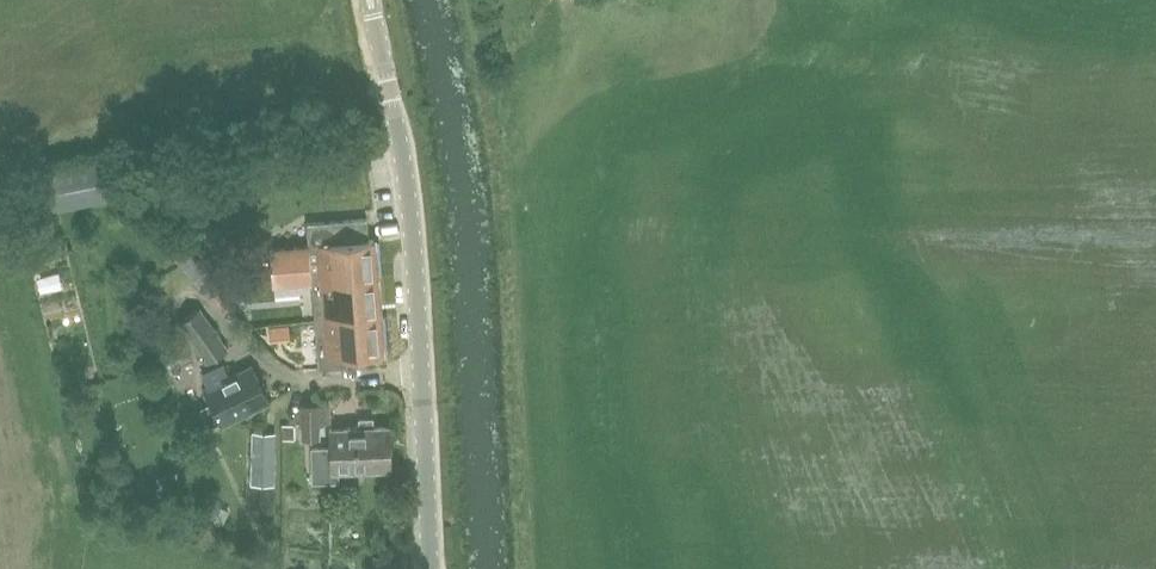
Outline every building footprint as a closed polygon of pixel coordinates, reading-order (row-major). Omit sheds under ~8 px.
[(374,238),(369,239),(367,217),(307,222),(308,246),(270,249),(273,283),(310,280),(317,368),(349,365),(348,355),(383,352),(374,238)] [(179,321),(206,360),(226,346),(199,307),(179,321)] [(251,365),(230,375),(224,363),(201,374),(208,387),(203,389),(210,402),(199,407),(209,427),(220,421),(221,424),(269,401),(251,365)] [(300,404),(302,438),(320,436),(320,422),(331,422),(330,402),(300,404)] [(331,471),(391,469),(389,426),(374,426),(374,417),(359,418),(359,427),(330,428),(331,447),(312,447),(313,467),(331,467),(331,471)] [(282,425),(283,438),(295,437),(294,424),(282,425)] [(276,433),(252,433),(251,474),(274,474),(276,433)] [(377,554),(377,568),(394,568),(394,554),(377,554)]
